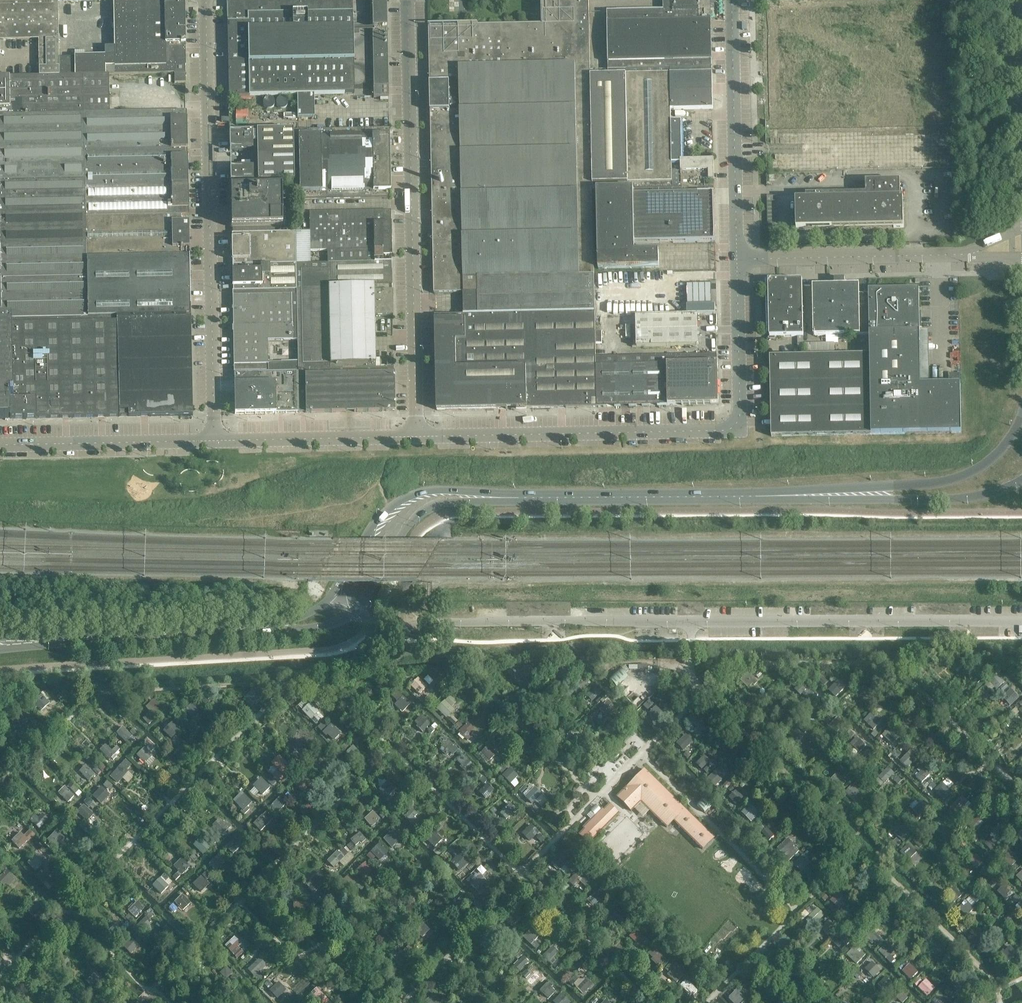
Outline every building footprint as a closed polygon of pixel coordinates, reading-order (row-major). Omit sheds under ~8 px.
[(186,51),(185,0),(113,0),(114,22),(115,44),(114,44),(114,47),(105,47),(105,55),(75,56),(75,57),(59,57),(58,1),(0,2),(0,38),(38,38),(39,76),(59,75),(109,74),(114,74),(138,74),(174,73),(185,73),(185,65),(186,65),(186,51)] [(353,31),(372,31),(374,86),(388,86),(387,27),(387,26),(387,0),(372,0),(372,26),(372,27),(372,28),(353,29),(353,27),(353,5),(352,0),(227,0),(227,22),(228,22),(229,95),(229,97),(250,96),(297,95),(297,104),(314,104),(314,94),(354,94),(354,61),(353,40),(353,31)] [(593,190),(590,70),(589,0),(545,0),(546,25),(478,26),(478,23),(468,23),(468,26),(430,27),(430,26),(429,26),(430,82),(430,83),(431,110),(431,111),(434,293),(463,293),(464,314),(595,312),(594,273),(593,190)] [(712,28),(711,19),(698,20),(698,0),(663,0),(663,10),(605,12),(607,12),(608,70),(626,69),(670,68),(712,68),(712,67),(711,60),(712,60),(712,28)] [(711,0),(698,0),(698,20),(711,19),(711,0)] [(682,161),(682,121),(671,122),(671,110),(713,109),(712,73),(712,68),(670,68),(626,69),(608,70),(590,70),(593,190),(597,190),(628,189),(633,189),(676,188),(705,188),(705,182),(714,182),(714,160),(682,161)] [(186,83),(185,73),(174,73),(174,83),(186,83)] [(109,74),(59,75),(39,76),(0,77),(0,114),(84,113),(100,112),(110,112),(109,105),(109,97),(109,74)] [(389,97),(389,90),(389,86),(388,86),(374,86),(373,86),(374,97),(389,97)] [(314,117),(314,104),(297,104),(298,118),(315,118),(315,117),(314,117)] [(188,148),(187,118),(186,118),(186,111),(110,112),(100,112),(84,113),(84,145),(84,150),(188,148)] [(84,113),(0,114),(0,147),(84,145),(84,113)] [(391,192),(390,158),(390,143),(389,143),(389,136),(389,135),(388,129),(389,129),(362,129),(293,131),(294,182),(295,200),(391,199),(391,198),(390,198),(390,192),(391,192)] [(294,182),(293,131),(229,131),(230,150),(257,150),(258,166),(230,167),(230,183),(231,183),(280,182),(294,182)] [(84,150),(84,145),(0,147),(0,180),(85,178),(84,157),(84,150)] [(187,155),(187,149),(188,149),(188,148),(84,150),(84,157),(187,155)] [(188,182),(188,156),(187,156),(187,155),(84,157),(85,178),(85,184),(188,182)] [(85,184),(85,178),(0,180),(0,213),(85,211),(85,184)] [(189,208),(188,182),(85,184),(85,211),(85,217),(181,215),(188,215),(188,208),(189,208)] [(283,227),(282,188),(280,188),(280,182),(231,183),(231,184),(234,184),(234,189),(231,189),(231,228),(283,227)] [(900,198),(900,182),(874,183),(874,182),(869,182),(869,183),(858,183),(858,195),(819,196),(819,200),(796,200),(797,229),(903,227),(903,198),(900,198)] [(716,241),(715,204),(715,193),(714,193),(714,188),(705,188),(676,188),(633,189),(634,243),(635,243),(716,241)] [(634,243),(633,189),(628,189),(597,190),(598,269),(659,268),(659,252),(635,252),(635,243),(634,243)] [(392,256),(391,234),(389,234),(389,223),(391,223),(391,210),(309,212),(310,231),(295,231),(296,264),(310,263),(310,251),(328,250),(374,250),(374,262),(391,262),(391,256),(392,256)] [(85,217),(85,211),(0,213),(0,245),(86,244),(85,217)] [(190,248),(189,230),(189,221),(181,222),(181,215),(85,217),(86,244),(86,257),(189,255),(189,248),(190,248)] [(296,264),(295,231),(232,233),(233,265),(296,264)] [(86,257),(86,244),(0,245),(0,278),(87,277),(86,257)] [(374,262),(374,250),(328,250),(328,263),(374,262)] [(191,315),(190,280),(190,255),(189,255),(86,257),(87,277),(87,317),(117,316),(191,315)] [(393,316),(392,279),(392,270),(391,270),(391,262),(374,262),(328,263),(310,263),(296,264),(297,290),(298,340),(298,362),(298,370),(376,368),(375,317),(393,316)] [(297,290),(296,264),(233,265),(233,291),(297,290)] [(717,314),(716,280),(716,270),(594,273),(595,312),(595,317),(636,316),(697,315),(717,314)] [(87,277),(0,278),(0,311),(1,311),(2,319),(11,319),(87,317),(87,277)] [(870,335),(869,293),(860,294),(859,284),(845,285),(845,279),(835,279),(835,285),(813,285),(814,335),(870,335)] [(804,336),(802,286),(802,280),(768,280),(770,337),(804,336)] [(921,384),(919,289),(869,290),(869,293),(870,335),(870,354),(870,365),(872,434),(961,433),(960,384),(921,384)] [(298,340),(297,290),(233,291),(233,296),(233,297),(233,307),(233,313),(233,325),(234,371),(268,370),(268,364),(268,341),(298,340)] [(596,357),(595,317),(595,312),(464,314),(464,315),(435,315),(436,341),(436,348),(437,410),(508,409),(508,407),(517,406),(517,408),(597,407),(596,357)] [(193,415),(191,317),(191,315),(117,316),(117,321),(118,321),(118,322),(117,322),(119,365),(120,416),(129,416),(193,415)] [(698,346),(697,315),(636,316),(637,343),(633,343),(633,347),(698,346)] [(11,324),(11,319),(2,319),(0,319),(0,419),(8,418),(10,418),(9,391),(13,391),(11,324)] [(120,416),(119,365),(117,322),(118,322),(118,321),(117,321),(11,324),(13,391),(9,391),(10,418),(10,419),(119,416),(120,416)] [(817,348),(817,353),(835,353),(835,342),(811,343),(811,348),(817,348)] [(719,404),(718,363),(717,354),(698,355),(681,355),(682,405),(719,404)] [(872,434),(870,365),(870,354),(770,356),(771,427),(772,436),(872,434)] [(682,405),(681,355),(596,357),(597,407),(682,405)] [(298,370),(298,362),(271,362),(268,364),(268,370),(298,370)] [(395,411),(394,373),(393,368),(376,368),(298,370),(299,412),(306,412),(306,413),(395,411)] [(298,370),(268,370),(234,371),(234,373),(235,414),(297,413),(297,412),(299,412),(298,370)] [(560,672),(569,681),(579,671),(569,662),(560,672)] [(527,664),(523,673),(532,677),(536,668),(527,664)] [(971,675),(981,684),(991,674),(981,665),(971,675)] [(618,686),(629,676),(621,667),(610,678),(618,686)] [(739,682),(748,691),(758,681),(748,672),(739,682)] [(513,683),(523,693),(533,683),(523,673),(513,683)] [(430,674),(424,680),(429,686),(421,694),(425,698),(430,693),(431,694),(441,686),(430,674)] [(420,677),(411,686),(420,694),(429,685),(420,677)] [(827,687),(837,697),(847,687),(837,677),(827,687)] [(793,692),(802,702),(812,692),(802,682),(793,692)] [(593,700),(602,692),(597,687),(588,694),(593,700)] [(1000,696),(1010,706),(1020,696),(1010,687),(1000,696)] [(243,698),(253,708),(262,698),(253,688),(243,698)] [(30,703),(40,712),(50,702),(40,693),(30,703)] [(391,703),(401,713),(411,703),(401,693),(391,703)] [(141,717),(149,725),(163,711),(151,699),(142,708),(146,712),(141,717)] [(595,708),(605,718),(615,708),(605,699),(595,708)] [(182,710),(192,720),(202,710),(192,700),(182,710)] [(301,710),(311,719),(320,709),(310,700),(301,710)] [(438,711),(447,720),(457,711),(447,701),(438,711)] [(645,712),(654,721),(664,711),(654,702),(645,712)] [(865,718),(875,729),(882,722),(872,712),(865,718)] [(422,714),(414,722),(424,731),(432,723),(422,714)] [(610,724),(619,733),(629,723),(619,714),(610,724)] [(815,725),(825,734),(834,724),(825,715),(815,725)] [(328,718),(319,726),(333,742),(343,733),(328,718)] [(173,738),(182,729),(173,720),(164,729),(173,738)] [(460,729),(468,740),(474,736),(471,732),(476,729),(471,722),(460,729)] [(786,734),(796,744),(805,734),(795,724),(786,734)] [(124,726),(118,732),(128,742),(134,735),(124,726)] [(676,743),(683,751),(692,742),(685,734),(676,743)] [(878,744),(888,753),(897,743),(888,734),(878,744)] [(438,748),(448,757),(457,747),(447,738),(438,748)] [(100,752),(109,761),(119,751),(109,742),(100,752)] [(285,752),(295,761),(305,751),(295,742),(285,752)] [(343,754),(353,763),(362,753),(353,744),(343,754)] [(481,755),(490,765),(500,755),(490,746),(481,755)] [(136,759),(146,768),(156,758),(146,749),(136,759)] [(913,749),(901,759),(907,766),(919,756),(913,749)] [(467,771),(474,764),(465,753),(457,760),(467,771)] [(692,764),(702,773),(711,764),(701,754),(692,764)] [(268,769),(280,779),(292,765),(281,755),(268,769)] [(124,777),(129,782),(135,776),(128,769),(133,764),(127,758),(111,775),(119,783),(124,777)] [(87,763),(80,770),(90,780),(97,773),(87,763)] [(876,774),(886,783),(895,773),(885,764),(876,774)] [(913,774),(923,784),(932,774),(922,764),(913,774)] [(522,779),(511,767),(504,774),(515,786),(522,779)] [(714,838),(644,769),(617,797),(631,811),(640,801),(667,827),(674,820),(702,849),(714,838)] [(716,785),(725,776),(718,769),(709,778),(716,785)] [(251,787),(260,796),(270,786),(260,777),(251,787)] [(943,797),(956,785),(949,777),(936,789),(943,797)] [(377,788),(387,798),(397,788),(387,778),(377,788)] [(286,790),(296,799),(306,789),(296,780),(286,790)] [(476,790),(486,800),(495,790),(486,780),(476,790)] [(842,793),(852,802),(861,792),(851,783),(842,793)] [(55,794),(65,804),(75,794),(65,784),(55,794)] [(101,786),(93,794),(102,802),(110,794),(101,786)] [(522,798),(532,808),(541,798),(532,788),(522,798)] [(725,798),(735,807),(744,797),(734,788),(725,798)] [(243,790),(234,800),(247,812),(251,808),(249,805),(254,800),(243,790)] [(949,804),(959,814),(968,804),(958,794),(949,804)] [(906,809),(916,818),(926,808),(916,799),(906,809)] [(84,804),(78,812),(90,820),(95,811),(84,804)] [(588,843),(618,813),(610,804),(579,835),(588,843)] [(591,813),(595,816),(600,810),(597,807),(591,813)] [(741,817),(751,826),(761,816),(751,807),(741,817)] [(31,818),(41,829),(50,820),(41,809),(31,818)] [(358,824),(368,834),(377,824),(368,814),(358,824)] [(247,830),(256,839),(266,829),(256,820),(247,830)] [(520,831),(530,840),(540,830),(530,821),(520,831)] [(206,832),(216,842),(225,832),(216,822),(206,832)] [(905,840),(914,831),(905,822),(896,831),(905,840)] [(59,828),(47,840),(55,848),(67,836),(59,828)] [(423,838),(432,847),(442,837),(432,828),(423,838)] [(10,839),(20,849),(30,839),(20,829),(10,839)] [(384,838),(394,847),(402,839),(392,830),(384,838)] [(932,840),(941,849),(951,839),(941,830),(932,840)] [(340,849),(346,856),(366,837),(360,831),(340,849)] [(981,845),(991,854),(1000,844),(990,835),(981,845)] [(228,845),(234,852),(244,843),(238,836),(228,845)] [(789,837),(778,848),(790,860),(801,848),(789,837)] [(199,840),(195,843),(203,854),(208,851),(199,840)] [(370,851),(380,860),(389,850),(380,841),(370,851)] [(897,851),(907,861),(916,851),(907,841),(897,851)] [(323,862),(332,872),(342,862),(332,852),(323,862)] [(966,862),(976,872),(985,862),(975,852),(966,862)] [(37,872),(47,862),(37,853),(28,862),(37,872)] [(452,860),(460,870),(469,863),(461,853),(452,860)] [(555,864),(565,873),(574,863),(564,854),(555,864)] [(793,865),(803,875),(812,865),(803,855),(793,865)] [(368,861),(359,867),(365,877),(374,871),(368,861)] [(169,872),(178,881),(188,872),(178,862),(169,872)] [(204,872),(213,881),(223,871),(213,862),(204,872)] [(484,874),(488,870),(482,864),(478,869),(484,874)] [(306,883),(316,892),(329,878),(319,868),(313,875),(306,883)] [(7,888),(17,878),(7,869),(0,876),(0,881),(7,888)] [(573,879),(585,889),(592,881),(580,871),(573,879)] [(202,891),(211,882),(202,874),(194,883),(202,891)] [(461,888),(471,897),(481,887),(471,878),(461,888)] [(1007,898),(1015,890),(1006,882),(999,890),(1007,898)] [(588,899),(594,905),(604,895),(598,889),(588,899)] [(829,899),(839,908),(849,899),(839,889),(829,899)] [(1021,907),(1021,906),(1021,898),(1015,891),(1009,897),(1021,907)] [(319,904),(329,913),(338,904),(329,894),(319,904)] [(958,907),(968,917),(977,907),(967,897),(958,907)] [(46,908),(36,899),(27,908),(36,918),(46,908)] [(168,910),(178,920),(187,910),(177,900),(168,910)] [(291,916),(304,916),(304,902),(290,902),(291,916)] [(436,912),(446,922),(456,912),(446,902),(436,912)] [(121,917),(131,926),(141,916),(131,907),(121,917)] [(808,917),(815,925),(826,914),(820,907),(808,917)] [(504,918),(514,928),(524,918),(514,909),(504,918)] [(1021,929),(1021,912),(1014,921),(1021,929)] [(417,930),(424,936),(431,928),(425,922),(417,930)] [(521,937),(531,946),(540,936),(531,927),(521,937)] [(631,936),(641,946),(648,939),(639,929),(631,936)] [(819,939),(829,948),(839,938),(829,929),(819,939)] [(863,945),(873,954),(882,944),(873,935),(863,945)] [(227,948),(237,957),(247,947),(237,938),(227,948)] [(117,950),(127,959),(136,949),(127,940),(117,950)] [(892,954),(896,948),(887,941),(879,951),(894,962),(897,959),(892,954)] [(998,951),(1008,961),(1018,951),(1008,941),(998,951)] [(539,955),(549,964),(559,954),(549,945),(539,955)] [(855,947),(849,955),(858,961),(863,953),(855,947)] [(391,958),(401,967),(410,957),(400,948),(391,958)] [(658,966),(666,959),(657,949),(649,956),(658,966)] [(257,977),(270,966),(261,956),(248,967),(257,977)] [(525,956),(515,964),(519,970),(530,962),(525,956)] [(862,969),(872,978),(881,969),(872,959),(862,969)] [(899,970),(909,980),(918,970),(909,960),(899,970)] [(677,982),(685,974),(672,961),(664,970),(677,982)] [(216,973),(226,983),(235,973),(226,963),(216,973)] [(86,979),(96,989),(106,979),(96,969),(86,979)] [(532,984),(540,977),(544,981),(549,976),(544,972),(541,974),(537,969),(527,978),(532,984)] [(879,984),(886,990),(894,981),(887,975),(879,984)] [(584,996),(593,986),(583,976),(574,986),(584,996)] [(539,988),(543,981),(538,978),(534,985),(539,988)] [(538,988),(548,998),(558,988),(548,978),(538,988)] [(928,978),(920,986),(929,995),(937,987),(928,978)] [(268,989),(277,998),(287,989),(277,979),(268,989)] [(693,980),(685,983),(690,994),(697,991),(693,980)] [(311,993),(321,1002),(330,993),(320,983),(311,993)] [(734,1002),(741,1002),(747,996),(737,987),(728,997),(734,1002)] [(427,1002),(440,1002),(443,1000),(434,990),(424,1000),(427,1002)] [(571,1000),(562,992),(554,1001),(556,1002),(569,1002),(571,1000)] [(935,1002),(951,1002),(953,1001),(943,992),(934,1002),(935,1002)]
